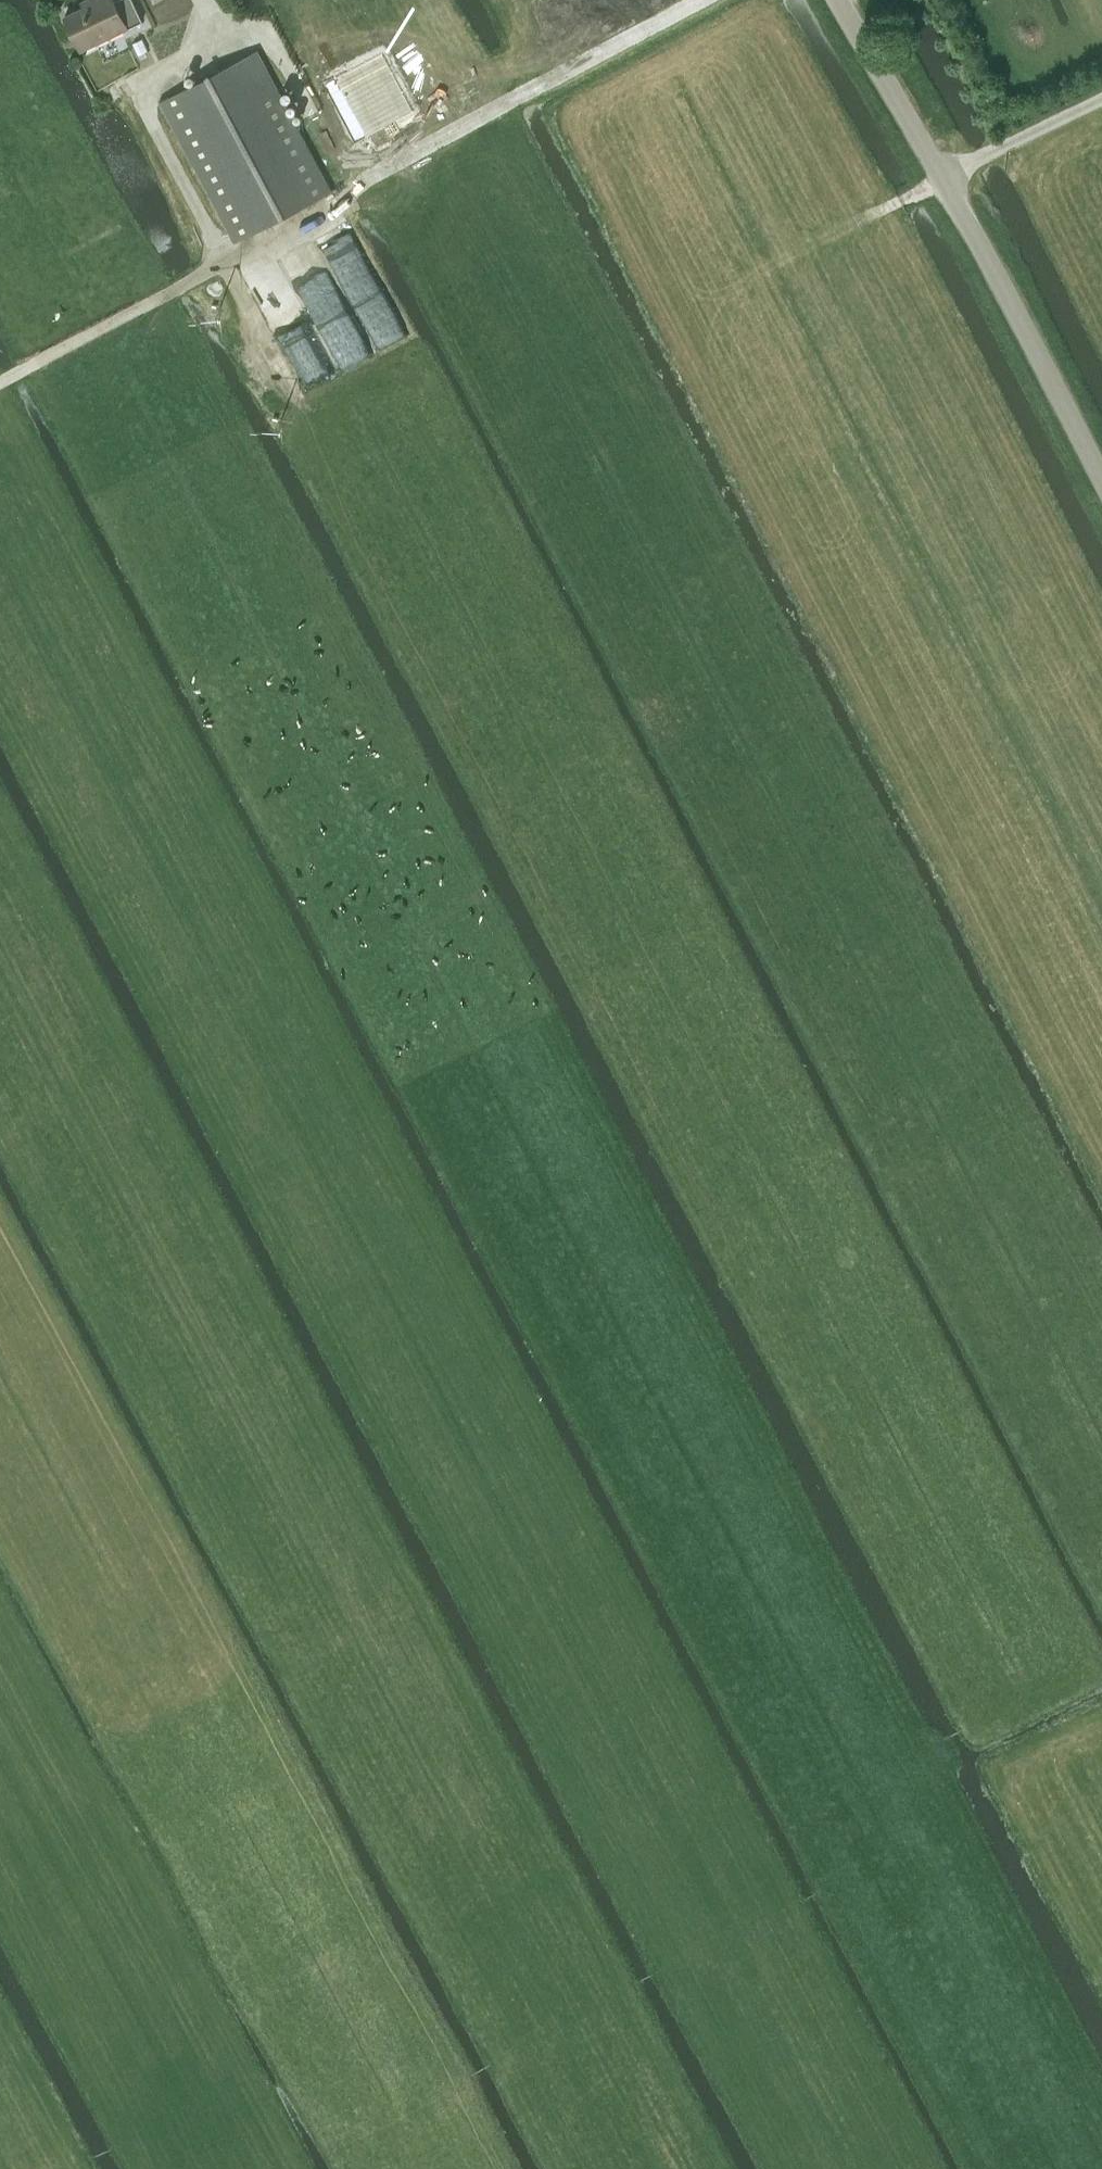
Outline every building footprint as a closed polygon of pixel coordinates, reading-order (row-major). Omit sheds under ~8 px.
[(142,20),(134,0),(93,0),(93,2),(68,13),(82,47),(142,20)] [(235,241),(332,190),(258,51),(162,100),(235,241)]
